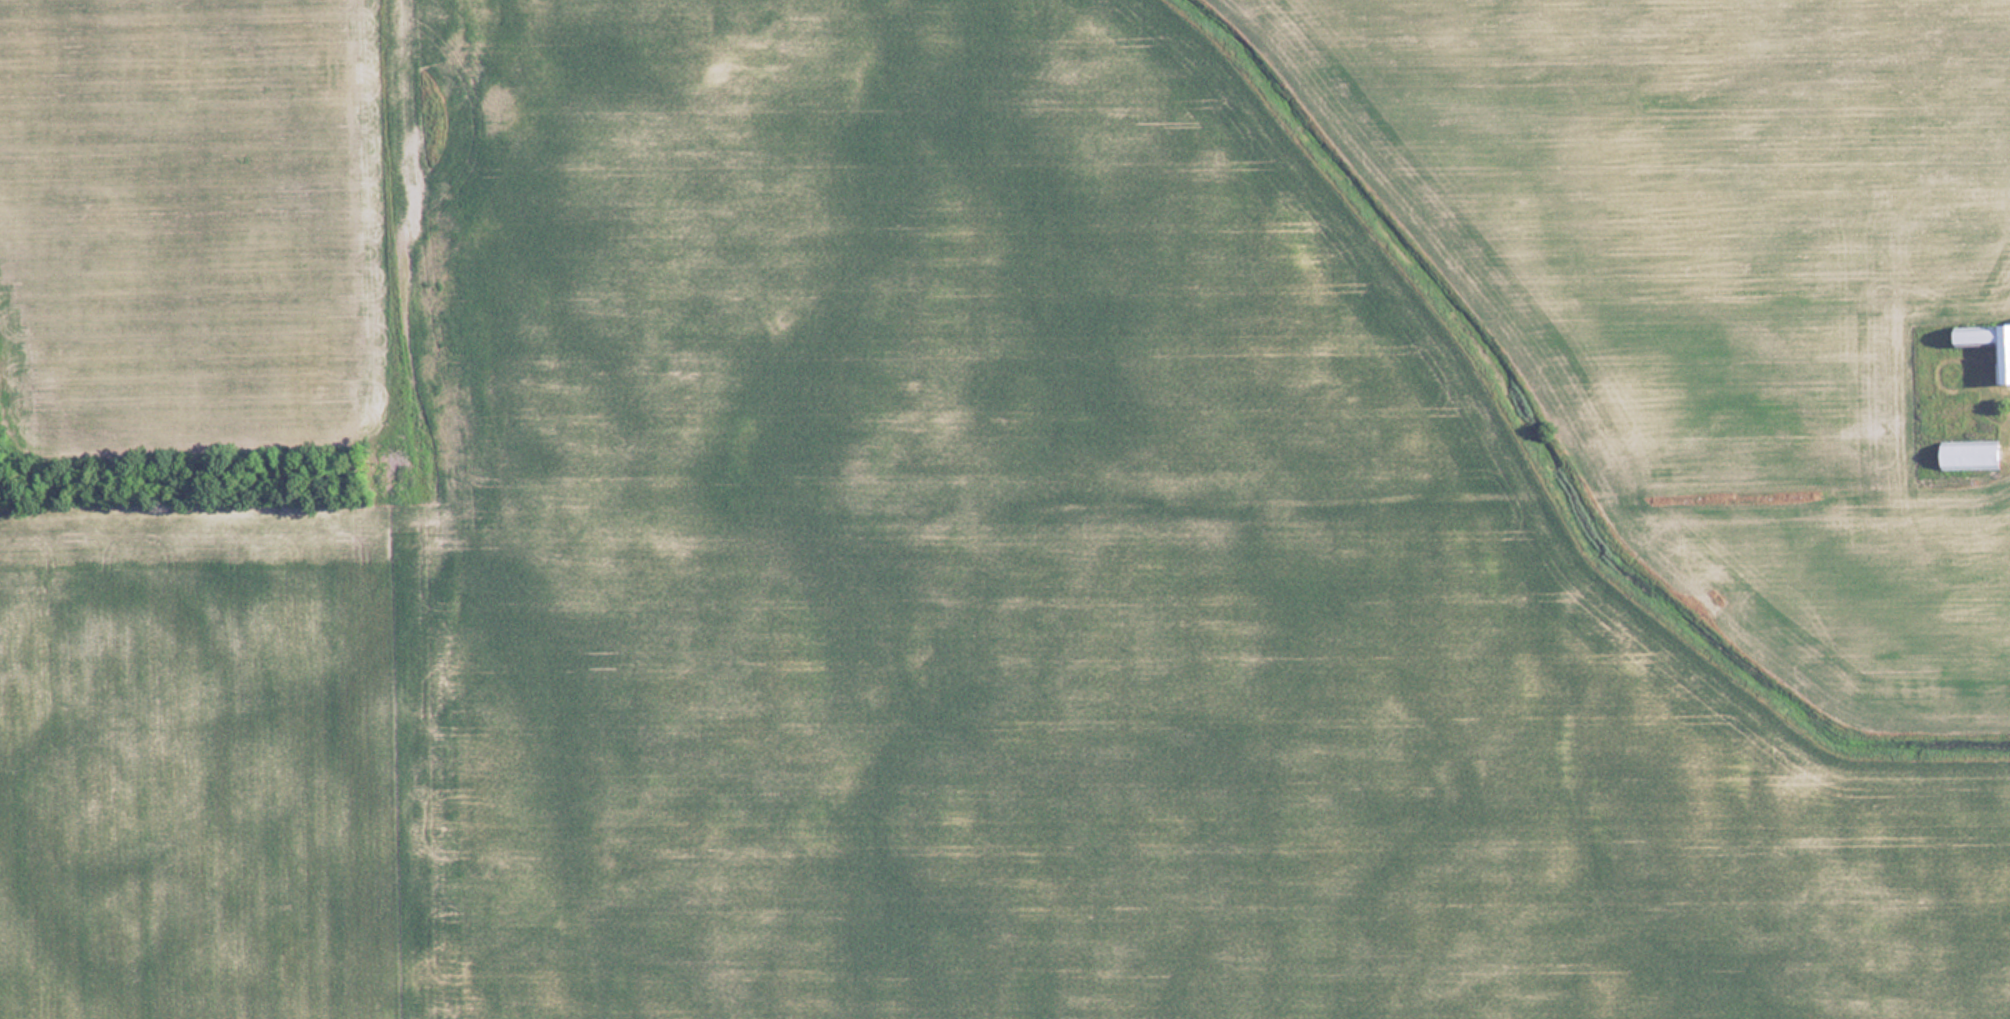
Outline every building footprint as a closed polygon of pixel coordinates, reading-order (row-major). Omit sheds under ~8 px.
[(1953,326),(1954,345),(1996,344),(1997,384),(2009,383),(2009,324),(1953,326)] [(1939,469),(1998,469),(1998,440),(1939,440),(1939,469)]
